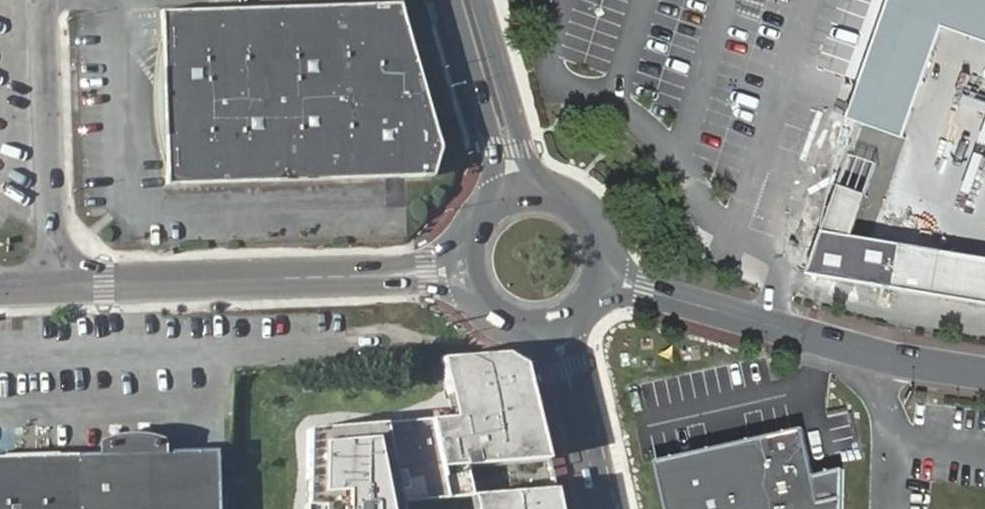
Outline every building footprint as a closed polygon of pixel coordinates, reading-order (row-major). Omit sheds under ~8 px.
[(850,121),(906,141),(946,27),(984,41),(984,0),(892,0),(850,121)] [(396,4),(159,12),(166,187),(430,178),(438,144),(396,4)] [(946,212),(975,222),(984,194),(984,163),(965,156),(946,212)] [(842,188),(833,212),(811,272),(984,300),(984,254),(857,233),(861,220),(868,197),(842,188)] [(305,428),(302,508),(400,508),(400,505),(476,496),(469,466),(547,456),(524,366),(503,354),(445,357),(458,417),(429,420),(378,423),(305,428)] [(842,467),(814,477),(804,430),(659,461),(670,508),(842,508),(842,467)] [(0,460),(0,508),(221,508),(219,454),(0,460)] [(476,496),(479,508),(561,508),(557,489),(476,496)]
